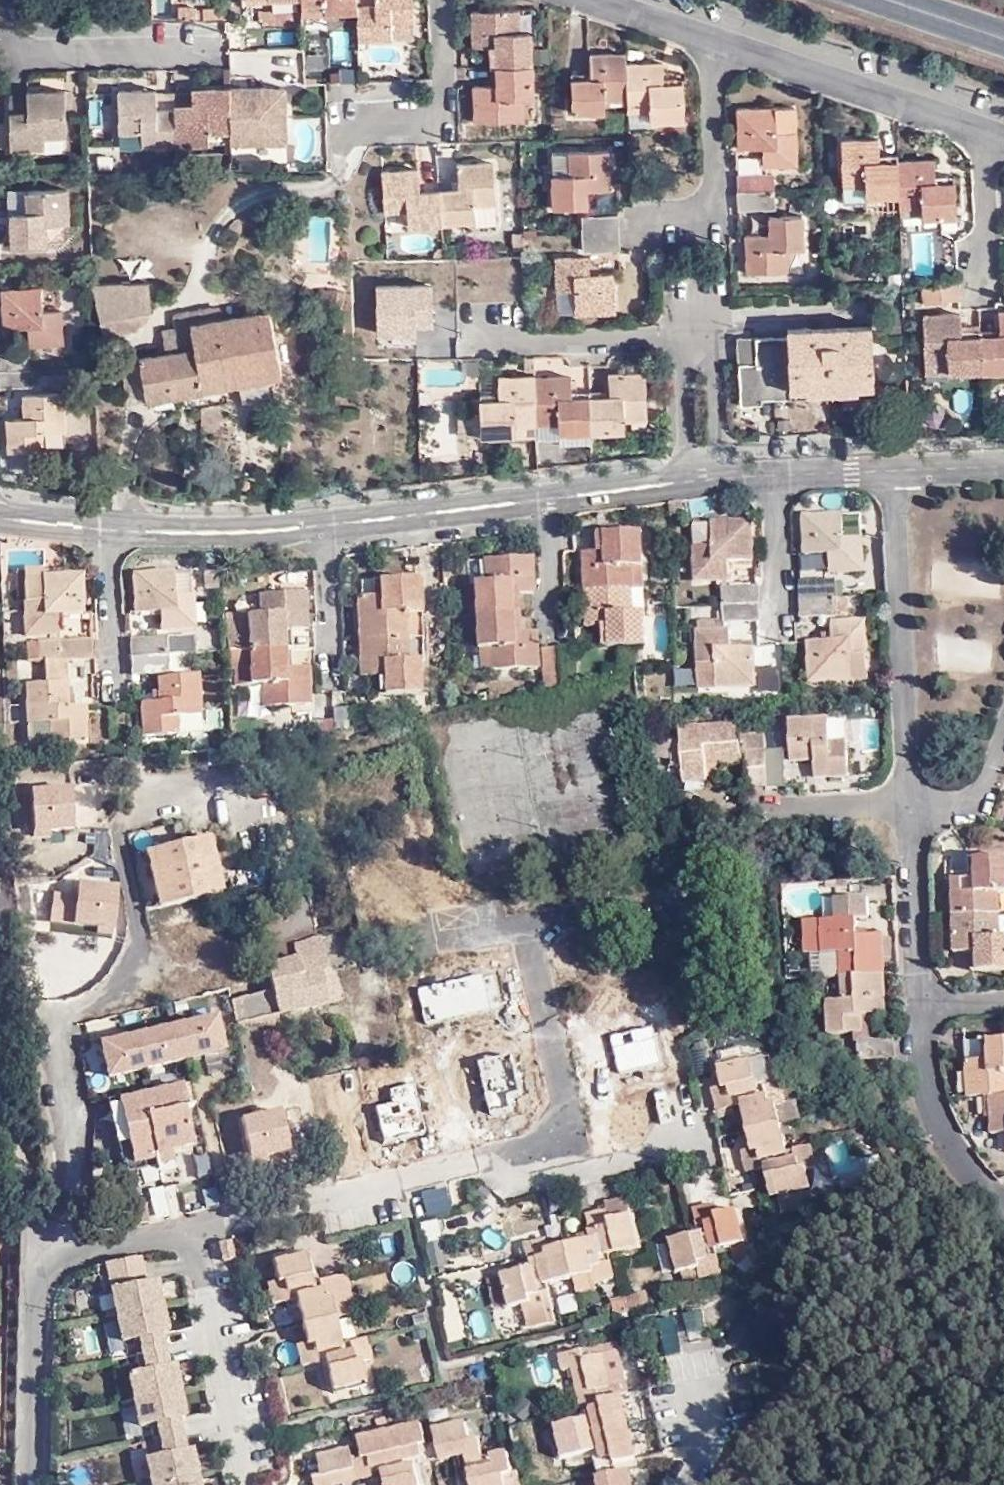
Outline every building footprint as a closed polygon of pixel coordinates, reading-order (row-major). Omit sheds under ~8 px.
[(302,1),(302,7),(325,6),(325,16),(358,14),(357,0),(302,0),(302,1)] [(358,14),(359,41),(414,39),(413,0),(357,0),(358,14)] [(302,17),(325,16),(325,6),(302,7),(302,17)] [(494,48),(496,66),(533,65),(531,32),(520,33),(519,9),(471,11),(473,48),(490,48),(494,48)] [(303,24),(302,17),(259,18),(260,26),(303,24)] [(626,101),(626,63),(626,53),(589,54),(590,71),(590,79),(571,79),(572,113),(606,113),(605,101),(626,101)] [(663,63),(626,63),(626,101),(626,113),(649,112),(650,123),(684,122),(684,84),(663,84),(663,79),(663,63)] [(533,65),(496,66),(497,85),(491,85),(473,86),(475,123),(523,121),(522,98),(534,98),(533,65)] [(229,87),(230,133),(230,144),(288,143),(287,93),(251,94),(251,86),(229,87)] [(174,96),(175,147),(209,147),(209,134),(230,133),(229,87),(209,87),(208,96),(192,96),(174,96)] [(192,88),(192,96),(208,96),(209,87),(192,88)] [(141,149),(175,147),(174,96),(157,96),(140,98),(140,89),(118,90),(119,135),(141,135),(141,149)] [(156,89),(140,89),(140,98),(157,96),(156,89)] [(43,139),(67,139),(65,90),(27,91),(27,95),(9,95),(10,151),(44,150),(43,139)] [(737,109),(738,148),(763,148),(763,167),(795,166),(795,131),(796,131),(796,107),(737,109)] [(627,123),(650,123),(649,112),(626,113),(627,123)] [(325,159),(325,114),(294,114),(294,159),(325,159)] [(899,197),(898,161),(879,162),(879,154),(878,138),(840,140),(842,188),(865,187),(865,198),(899,197)] [(568,153),(569,175),(552,176),(552,209),(587,208),(587,191),(610,190),(609,150),(568,151),(568,153)] [(552,176),(569,175),(568,153),(552,153),(552,176)] [(935,160),(898,161),(899,197),(920,196),(921,207),(921,218),(956,216),(955,181),(935,182),(935,160)] [(440,190),(442,224),(474,222),(473,205),(497,204),(494,162),(457,165),(458,182),(458,188),(440,190)] [(423,225),(442,224),(440,190),(420,191),(419,168),(382,171),(385,210),(422,208),(423,225)] [(737,175),(738,192),(774,190),(773,173),(737,175)] [(842,199),(865,198),(865,187),(842,188),(842,199)] [(67,189),(28,190),(30,212),(12,213),(14,246),(46,244),(45,224),(69,224),(67,189)] [(774,190),(738,192),(738,210),(775,208),(774,190)] [(920,196),(899,197),(899,208),(921,207),(920,196)] [(582,216),(582,234),(618,232),(618,214),(582,216)] [(746,274),(788,273),(787,249),(804,249),(803,216),(769,216),(769,235),(746,235),(746,274)] [(912,231),(911,272),(934,272),(935,232),(912,231)] [(618,232),(582,234),(583,252),(619,251),(618,232)] [(524,250),(523,233),(513,233),(514,250),(524,250)] [(532,252),(531,236),(524,236),(525,252),(532,252)] [(575,290),(576,314),(576,316),(615,315),(613,274),(590,274),(589,256),(555,257),(556,291),(575,290)] [(930,304),(960,301),(957,280),(927,284),(930,304)] [(375,282),(375,332),(431,331),(430,281),(375,282)] [(101,321),(151,310),(150,282),(91,283),(101,321)] [(40,285),(1,288),(4,328),(28,327),(30,346),(63,344),(61,308),(42,310),(40,285)] [(556,314),(576,314),(575,290),(556,291),(556,314)] [(174,328),(222,318),(219,304),(171,313),(174,328)] [(268,309),(222,318),(174,328),(161,331),(165,351),(138,357),(147,402),(239,383),(267,378),(282,375),(268,309)] [(137,328),(151,310),(101,321),(104,331),(137,330),(137,328)] [(981,335),(982,373),(1003,372),(1003,311),(998,312),(999,330),(999,335),(981,335)] [(982,373),(981,335),(962,336),(961,331),(961,313),(923,315),(924,365),(947,365),(947,373),(982,373)] [(857,384),(857,387),(874,386),(871,324),(787,329),(787,337),(754,339),(756,363),(739,364),(741,405),(761,404),(761,398),(790,397),(790,390),(805,389),(805,387),(857,384)] [(756,363),(754,339),(738,340),(739,364),(756,363)] [(33,370),(32,354),(0,355),(0,371),(33,370)] [(524,357),(525,377),(535,378),(534,357),(524,357)] [(925,374),(947,373),(947,365),(924,365),(925,374)] [(33,370),(0,371),(0,388),(33,387),(33,370)] [(590,397),(591,433),(624,432),(624,420),(647,420),(646,373),(609,374),(609,397),(590,397)] [(499,398),(479,399),(480,411),(481,436),(515,436),(515,426),(537,425),(535,378),(525,377),(499,378),(499,398)] [(571,377),(535,378),(537,425),(558,424),(558,434),(591,433),(590,397),(572,397),(571,377)] [(271,397),(267,378),(239,383),(243,403),(271,397)] [(857,393),(857,387),(857,384),(805,387),(805,389),(805,396),(857,393)] [(9,452),(43,450),(42,432),(67,430),(65,392),(23,395),(24,417),(6,418),(9,452)] [(480,411),(479,399),(472,399),(472,411),(480,411)] [(63,448),(62,435),(43,436),(43,449),(63,448)] [(682,501),(669,502),(670,515),(683,514),(682,501)] [(842,513),(802,514),(804,555),(829,554),(830,574),(865,573),(863,538),(843,538),(842,513)] [(711,547),(693,547),(694,582),(729,581),(729,562),(753,561),(752,520),(711,522),(711,523),(711,547)] [(692,523),(693,547),(711,547),(711,523),(692,523)] [(583,552),(584,588),(634,587),(633,567),(644,566),(643,531),(604,532),(605,550),(590,551),(583,552)] [(590,533),(590,551),(605,550),(604,532),(590,533)] [(472,582),(473,615),(512,614),(511,590),(518,590),(518,594),(533,593),(533,590),(531,557),(483,559),(484,581),(472,582)] [(633,567),(634,587),(645,586),(644,566),(633,567)] [(175,596),(173,572),(173,571),(132,573),(134,613),(158,611),(160,632),(195,630),(192,595),(190,595),(175,596)] [(189,571),(173,572),(175,596),(190,595),(189,571)] [(83,616),(81,574),(22,576),(24,637),(57,636),(57,617),(83,616)] [(356,598),(357,639),(421,636),(421,614),(418,613),(417,579),(379,581),(379,597),(372,597),(356,598)] [(799,580),(800,598),(836,597),(835,579),(799,580)] [(645,586),(634,587),(635,612),(644,612),(646,612),(645,586)] [(722,587),(723,606),(758,604),(757,586),(722,587)] [(634,587),(584,588),(586,627),(597,626),(608,626),(609,646),(645,645),(644,612),(635,612),(634,587)] [(248,650),(248,652),(285,650),(284,631),(290,631),(308,630),(307,592),(258,594),(259,614),(247,615),(248,632),(226,632),(227,651),(248,650)] [(836,597),(800,598),(801,617),(837,615),(836,597)] [(758,604),(723,606),(723,622),(759,620),(758,604)] [(512,614),(473,615),(475,648),(481,648),(482,670),(537,668),(535,631),(520,632),(520,636),(513,636),(512,614)] [(225,616),(226,632),(248,632),(247,615),(225,616)] [(806,643),(808,683),(868,680),(866,621),(831,622),(832,641),(806,643)] [(608,626),(597,626),(598,646),(609,646),(608,626)] [(756,687),(754,646),(730,647),(729,629),(695,631),(697,689),(756,687)] [(131,657),(167,654),(195,653),(194,636),(131,639),(131,657)] [(421,636),(357,639),(358,677),(367,677),(383,676),(384,695),(419,694),(418,660),(422,659),(421,636)] [(43,661),(90,659),(90,640),(23,644),(24,662),(43,661)] [(559,665),(558,647),(541,648),(543,684),(559,684),(559,665)] [(285,650),(248,652),(227,653),(228,669),(233,669),(249,668),(250,685),(262,684),(263,708),(310,706),(308,667),(291,668),(286,668),(285,650)] [(168,672),(167,654),(131,657),(132,675),(168,672)] [(91,676),(90,659),(43,661),(44,684),(24,685),(26,726),(29,726),(48,725),(49,739),(49,742),(86,740),(85,707),(67,708),(66,677),(91,676)] [(234,685),(250,685),(249,668),(233,669),(234,685)] [(176,717),(199,716),(201,716),(198,676),(156,679),(158,702),(139,703),(141,737),(177,734),(176,717)] [(383,676),(367,677),(367,696),(384,695),(383,676)] [(200,733),(199,716),(176,717),(177,734),(200,733)] [(829,720),(788,721),(789,763),(814,762),(814,778),(848,777),(847,743),(830,744),(829,720)] [(829,720),(830,744),(847,743),(846,720),(829,720)] [(48,725),(29,726),(30,740),(49,739),(48,725)] [(713,758),(713,767),(742,765),(738,725),(679,729),(680,741),(682,767),(682,774),(706,772),(705,758),(713,758)] [(343,744),(346,743),(346,733),(334,734),(335,745),(343,744)] [(682,767),(680,741),(668,742),(670,768),(682,767)] [(766,752),(767,787),(785,786),(784,751),(766,752)] [(747,788),(767,787),(766,752),(745,752),(747,788)] [(715,780),(713,767),(713,758),(705,758),(706,772),(707,781),(715,780)] [(683,782),(707,781),(706,772),(682,774),(683,782)] [(25,788),(28,834),(72,832),(69,786),(25,788)] [(236,1025),(334,1003),(328,972),(326,973),(319,938),(316,939),(313,926),(316,926),(309,897),(306,898),(304,889),(260,899),(275,963),(265,966),(270,991),(230,1000),(207,897),(222,894),(209,838),(146,852),(158,907),(143,910),(184,1086),(119,1101),(133,1164),(154,1159),(157,1172),(161,1171),(289,1141),(276,1088),(251,1094),(236,1025)] [(999,915),(999,893),(1003,893),(1003,858),(974,859),(975,878),(951,878),(951,916),(952,916),(999,915)] [(68,929),(111,934),(115,887),(72,882),(68,929)] [(837,889),(837,882),(836,882),(821,883),(822,890),(837,889)] [(850,893),(851,899),(869,898),(870,911),(888,910),(887,890),(854,892),(850,893)] [(869,898),(851,899),(851,911),(870,911),(869,898)] [(883,956),(897,955),(896,938),(882,938),(882,935),(856,936),(855,919),(870,919),(870,911),(851,911),(851,899),(834,899),(836,920),(804,921),(805,953),(822,953),(822,976),(839,976),(853,975),(884,975),(883,956)] [(999,915),(952,916),(953,952),(976,952),(976,971),(1003,970),(1003,936),(1000,936),(999,915)] [(328,972),(334,1003),(340,1001),(334,971),(328,972)] [(862,1016),(871,1015),(885,1015),(884,975),(853,975),(854,1000),(840,1000),(825,1001),(826,1034),(853,1033),(862,1032),(862,1016)] [(839,976),(840,1000),(854,1000),(853,975),(839,976)] [(873,1041),(871,1015),(862,1016),(862,1032),(853,1033),(854,1042),(859,1041),(873,1041)] [(1003,1095),(1003,1039),(987,1040),(988,1059),(982,1060),(964,1061),(967,1098),(984,1096),(989,1096),(1003,1095)] [(894,1041),(873,1041),(859,1041),(859,1059),(894,1058),(894,1041)] [(719,1071),(751,1064),(750,1059),(718,1066),(719,1071)] [(757,1093),(751,1064),(719,1071),(723,1087),(711,1089),(716,1110),(733,1106),(731,1099),(757,1093)] [(741,1102),(748,1133),(752,1150),(740,1154),(745,1174),(763,1169),(761,1163),(787,1156),(779,1124),(775,1107),(786,1105),(781,1084),(765,1088),(767,1095),(741,1102)] [(989,1096),(990,1117),(991,1133),(1003,1132),(1003,1095),(989,1096)] [(778,1197),(809,1189),(804,1169),(815,1166),(810,1145),(794,1149),(796,1157),(769,1164),(778,1197)] [(425,1218),(449,1212),(444,1187),(420,1192),(425,1218)] [(810,1194),(809,1189),(778,1197),(779,1203),(810,1194)] [(637,1249),(630,1218),(625,1197),(606,1201),(608,1209),(586,1214),(589,1232),(599,1230),(605,1256),(637,1249)] [(731,1247),(739,1245),(732,1213),(717,1217),(714,1204),(693,1209),(697,1226),(704,1225),(710,1251),(731,1247)] [(739,1245),(744,1243),(737,1212),(732,1213),(739,1245)] [(636,1216),(630,1218),(637,1249),(643,1247),(636,1216)] [(669,1242),(677,1274),(681,1272),(695,1269),(698,1279),(698,1280),(719,1274),(715,1258),(708,1260),(700,1234),(669,1242)] [(563,1280),(553,1249),(548,1251),(544,1238),(524,1243),(528,1261),(535,1259),(542,1285),(563,1280)] [(595,1238),(570,1245),(578,1276),(590,1273),(593,1284),(614,1279),(610,1263),(602,1265),(595,1238)] [(672,1274),(677,1274),(669,1242),(664,1243),(672,1274)] [(746,1243),(744,1243),(739,1245),(731,1247),(734,1258),(748,1254),(746,1243)] [(578,1276),(570,1245),(565,1246),(553,1249),(563,1280),(573,1277),(574,1277),(578,1276)] [(272,1261),(305,1254),(303,1248),(271,1256),(272,1261)] [(312,1287),(305,1254),(272,1261),(277,1281),(265,1284),(271,1305),(288,1300),(286,1293),(312,1287)] [(532,1267),(500,1275),(508,1306),(527,1301),(533,1328),(554,1323),(547,1291),(539,1293),(532,1267)] [(695,1269),(681,1272),(684,1282),(698,1279),(695,1269)] [(579,1277),(594,1288),(593,1284),(590,1273),(578,1276),(579,1277)] [(504,1307),(508,1306),(500,1275),(496,1276),(504,1307)] [(578,1276),(574,1277),(577,1292),(594,1288),(579,1277),(578,1276)] [(295,1297),(303,1327),(307,1344),(295,1348),(300,1368),(318,1364),(316,1357),(342,1350),(334,1319),(330,1302),(341,1299),(336,1278),(320,1282),(322,1290),(295,1297)] [(111,1290),(122,1343),(139,1339),(145,1371),(128,1374),(139,1427),(157,1424),(163,1455),(145,1459),(151,1484),(200,1484),(192,1448),(185,1450),(179,1419),(185,1418),(174,1365),(169,1366),(162,1334),(168,1333),(158,1280),(111,1290)] [(612,1301),(627,1311),(649,1305),(645,1290),(611,1298),(612,1301)] [(615,1313),(627,1311),(612,1301),(615,1313)] [(469,1311),(472,1337),(488,1335),(486,1309),(469,1311)] [(701,1311),(682,1314),(686,1336),(705,1333),(701,1311)] [(657,1349),(675,1349),(675,1318),(657,1318),(657,1349)] [(332,1391),(363,1383),(359,1364),(370,1361),(365,1340),(349,1344),(351,1352),(324,1359),(332,1391)] [(602,1354),(610,1388),(627,1384),(618,1350),(602,1354)] [(578,1395),(597,1391),(610,1388),(602,1354),(583,1359),(581,1351),(559,1356),(563,1372),(572,1369),(578,1395)] [(365,1389),(363,1383),(332,1391),(333,1396),(365,1389)] [(599,1399),(597,1391),(578,1395),(581,1410),(589,1409),(600,1405),(599,1399)] [(620,1394),(599,1399),(600,1405),(589,1409),(595,1434),(601,1460),(612,1457),(613,1463),(635,1458),(627,1427),(620,1394)] [(562,1459),(593,1452),(585,1419),(555,1426),(562,1459)] [(466,1464),(483,1459),(478,1439),(469,1442),(464,1422),(432,1430),(435,1444),(439,1460),(464,1454),(466,1464)] [(371,1469),(422,1457),(420,1447),(426,1446),(421,1424),(357,1439),(363,1460),(369,1458),(371,1469)] [(439,1460),(435,1444),(426,1446),(420,1447),(422,1457),(423,1464),(439,1460)] [(358,1480),(354,1462),(351,1448),(316,1456),(321,1476),(313,1478),(314,1484),(336,1484),(358,1480)] [(519,1472),(511,1474),(505,1450),(489,1455),(491,1464),(485,1466),(467,1470),(471,1484),(523,1484),(519,1472)] [(594,1461),(597,1476),(616,1472),(613,1463),(612,1457),(601,1460),(594,1461)] [(369,1458),(363,1460),(354,1462),(358,1480),(373,1477),(371,1469),(369,1458)] [(467,1470),(485,1466),(483,1459),(466,1464),(467,1470)] [(415,1466),(382,1474),(385,1484),(419,1484),(415,1466)] [(597,1476),(599,1484),(632,1484),(628,1469),(616,1472),(597,1476)]
